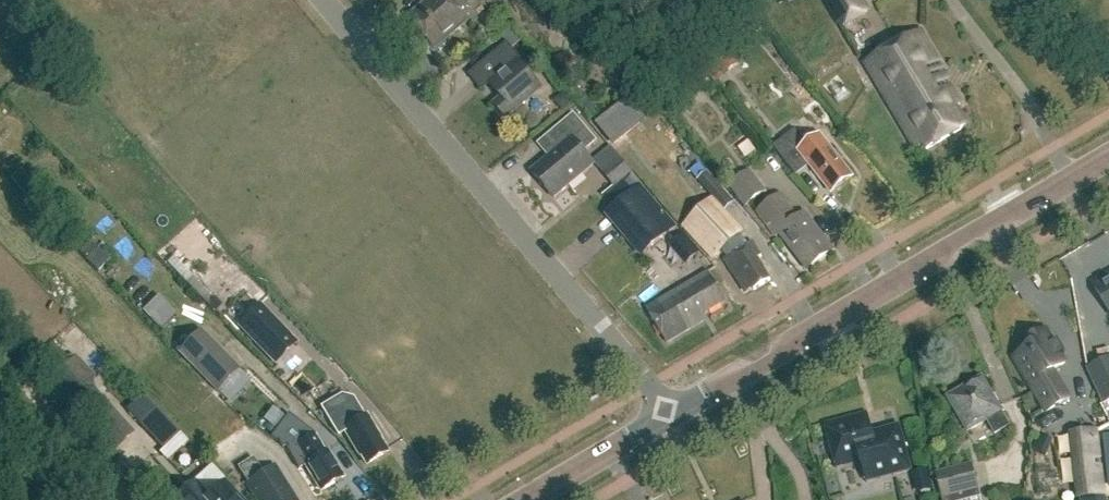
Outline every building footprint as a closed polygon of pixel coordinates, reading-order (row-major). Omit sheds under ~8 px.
[(449,41),(449,37),(448,35),(466,20),(457,10),(466,2),(464,0),(429,0),(408,17),(421,32),(419,34),(419,39),(431,52),(435,53),(449,41)] [(840,30),(871,11),(864,0),(822,0),(840,30)] [(716,82),(740,63),(731,54),(762,29),(756,21),(724,45),(702,64),(716,82)] [(925,150),(945,138),(964,127),(953,108),(958,105),(950,92),(953,90),(919,32),(864,65),(914,147),(921,143),(925,150)] [(504,120),(534,95),(522,80),(529,74),(507,47),(485,66),(495,78),(488,84),(499,98),(491,105),(504,120)] [(605,133),(616,125),(608,113),(597,121),(605,133)] [(553,199),(593,165),(583,153),(596,141),(590,134),(573,114),(549,134),(561,147),(530,172),(553,199)] [(807,144),(796,130),(773,147),(796,176),(809,166),(831,194),(851,178),(830,150),(818,135),(807,144)] [(614,187),(632,173),(619,158),(602,172),(614,187)] [(701,162),(691,172),(698,180),(709,171),(701,162)] [(732,201),(759,187),(747,165),(720,178),(732,201)] [(714,197),(724,188),(709,171),(698,180),(714,197)] [(601,202),(610,212),(626,198),(617,188),(601,202)] [(796,219),(778,195),(755,213),(774,238),(779,234),(807,270),(831,251),(828,247),(803,214),(796,219)] [(649,250),(676,227),(657,206),(630,228),(649,250)] [(753,291),(769,281),(756,260),(760,258),(751,243),(723,261),(744,294),(752,289),(753,291)] [(97,248),(87,258),(99,270),(109,260),(97,248)] [(698,311),(701,316),(724,303),(706,273),(664,297),(670,307),(677,303),(679,307),(688,301),(695,313),(698,311)] [(1093,283),(1108,311),(1108,273),(1093,283)] [(704,321),(701,316),(698,311),(695,313),(688,301),(679,307),(677,303),(670,307),(664,297),(645,308),(666,344),(704,321)] [(260,305),(238,326),(274,363),(295,343),(260,305)] [(217,393),(241,369),(202,329),(178,352),(217,393)] [(1046,412),(1069,399),(1053,371),(1066,363),(1062,356),(1066,354),(1058,340),(1054,343),(1047,331),(1039,336),(1038,334),(1028,339),(1029,341),(1021,346),(1025,352),(1014,358),(1046,412)] [(1108,401),(1108,359),(1088,369),(1105,403),(1108,401)] [(1010,426),(982,378),(955,394),(952,405),(968,432),(987,421),(995,435),(1010,426)] [(78,408),(116,450),(135,433),(97,392),(78,408)] [(346,402),(342,396),(321,408),(337,436),(344,432),(359,456),(360,455),(366,465),(387,452),(379,439),(380,438),(367,415),(363,417),(352,398),(346,402)] [(163,450),(181,433),(156,407),(139,423),(163,450)] [(872,433),(867,413),(824,425),(836,468),(860,462),(866,483),(911,471),(899,426),(872,433)] [(325,451),(314,434),(303,426),(278,440),(283,448),(286,446),(299,468),(304,465),(311,476),(312,475),(321,490),(342,478),(334,465),(336,464),(327,450),(325,451)] [(253,458),(238,467),(248,483),(246,484),(256,499),(293,499),(296,498),(276,466),(263,474),(253,458)] [(935,472),(942,499),(943,499),(944,499),(979,499),(977,492),(979,491),(972,463),(935,472)] [(933,490),(927,469),(912,474),(918,494),(933,490)] [(226,482),(208,498),(194,483),(175,499),(243,499),(226,482)]
